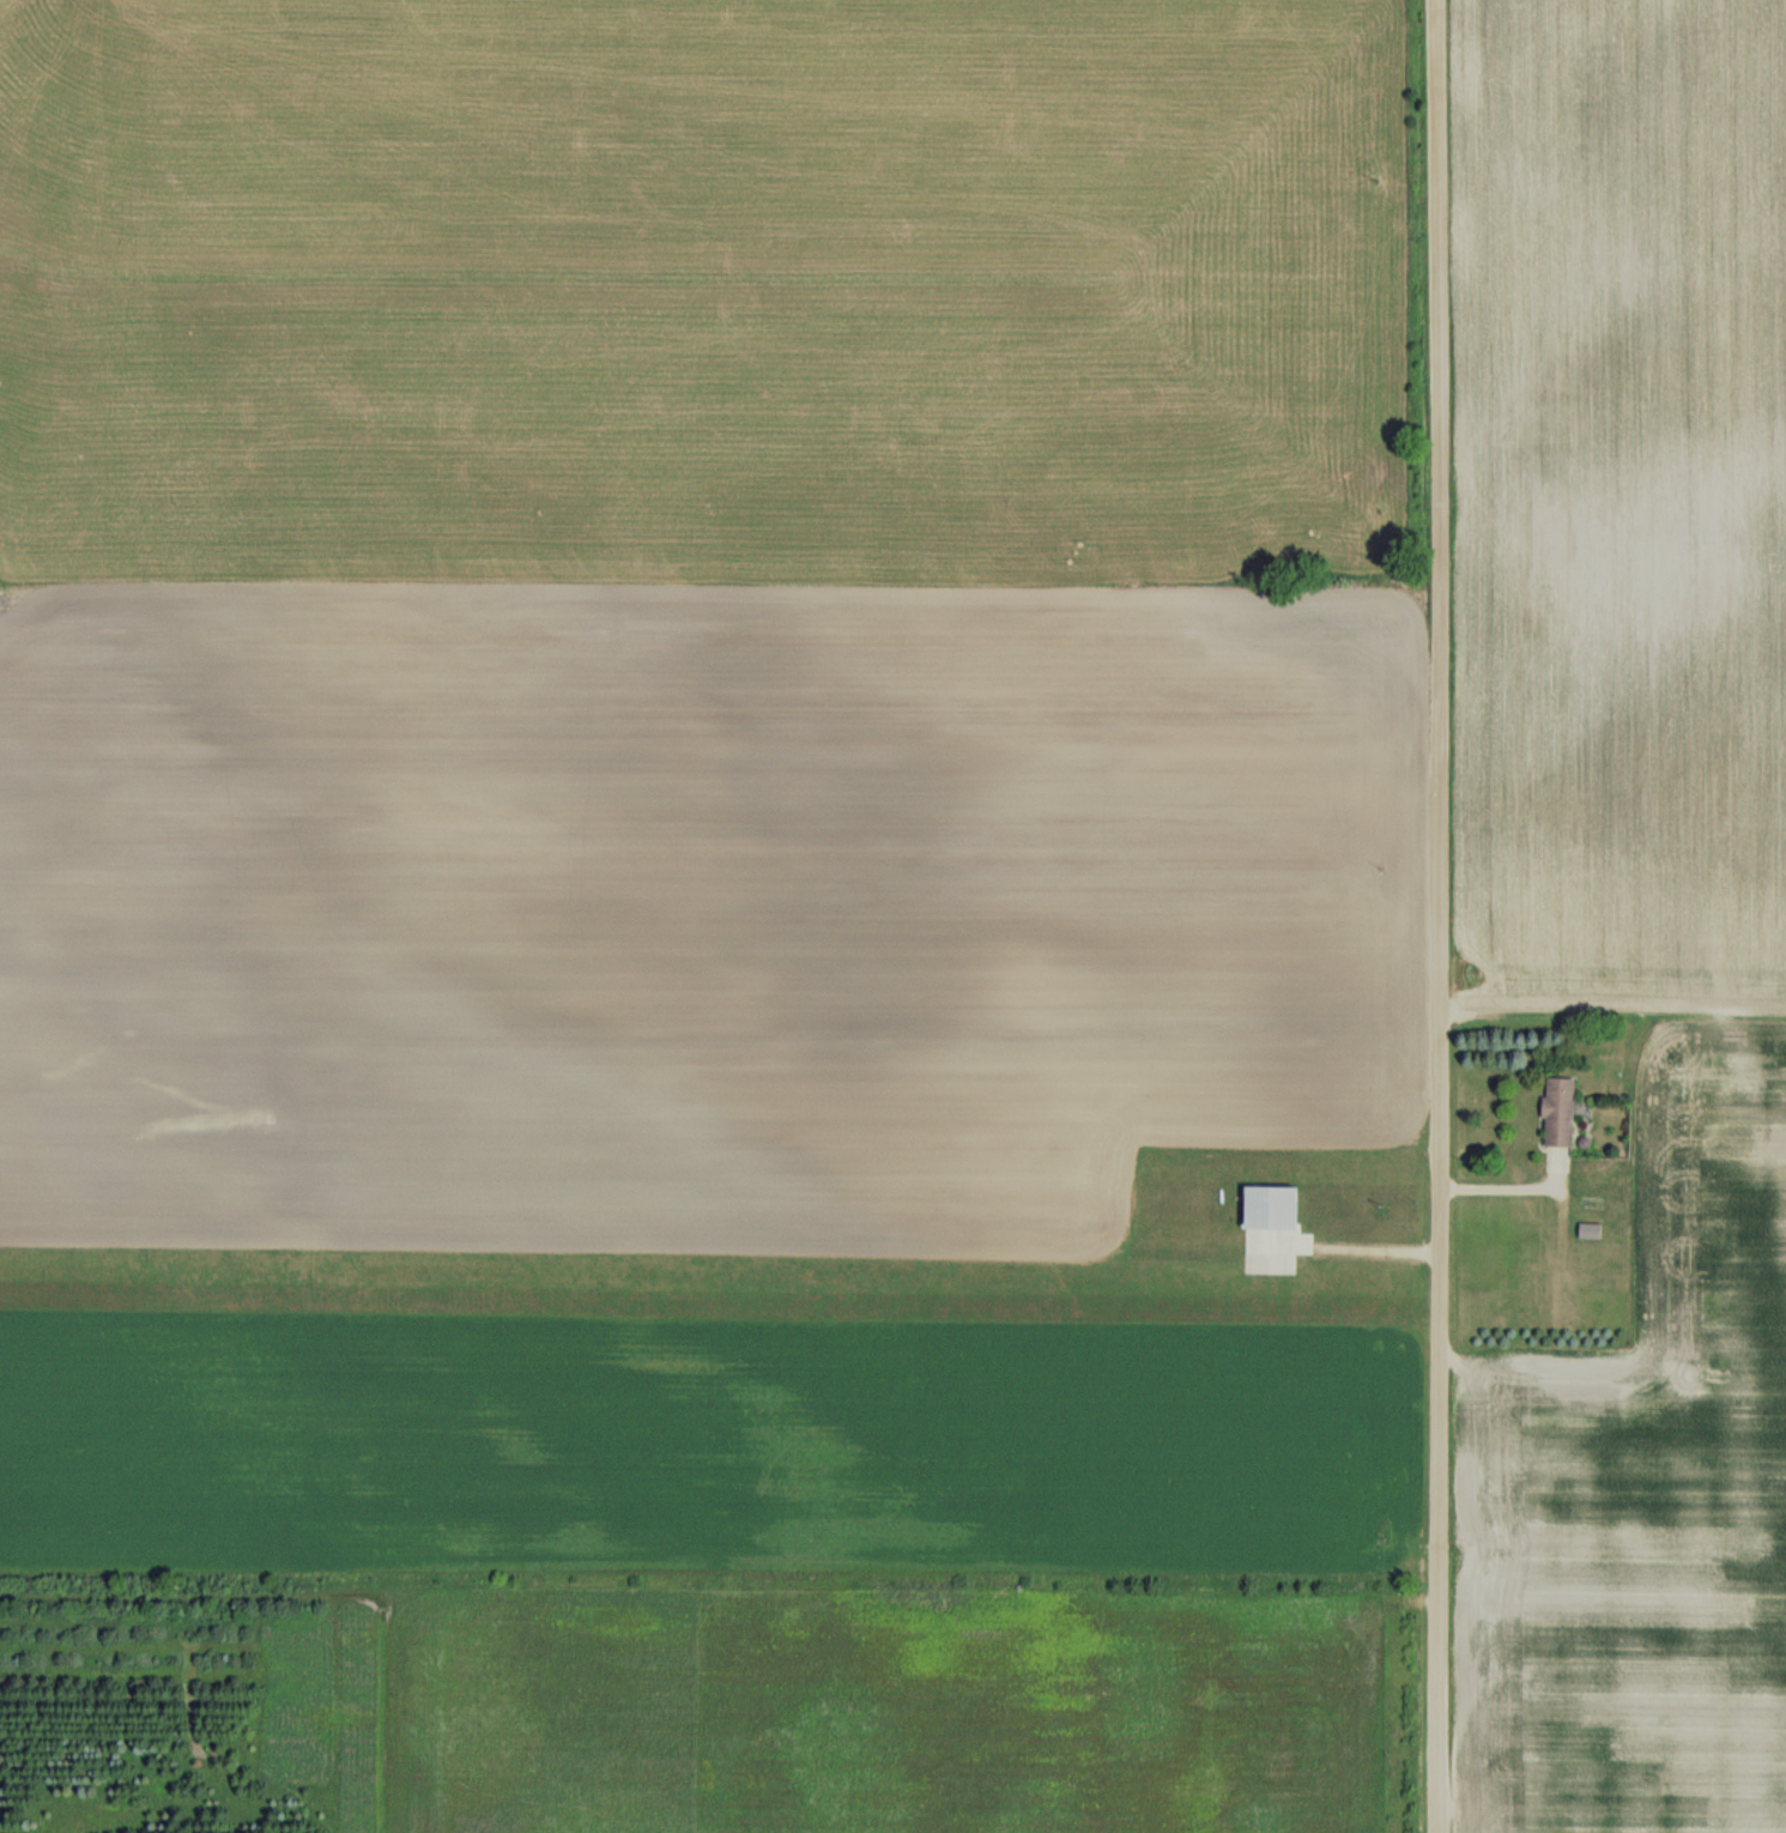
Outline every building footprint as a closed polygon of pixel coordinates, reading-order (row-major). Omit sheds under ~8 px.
[(1547,1147),(1576,1147),(1576,1078),(1547,1078),(1547,1147)] [(1299,1186),(1248,1185),(1246,1274),(1298,1274),(1299,1186)] [(1582,1236),(1601,1236),(1601,1224),(1582,1224),(1582,1236)]
